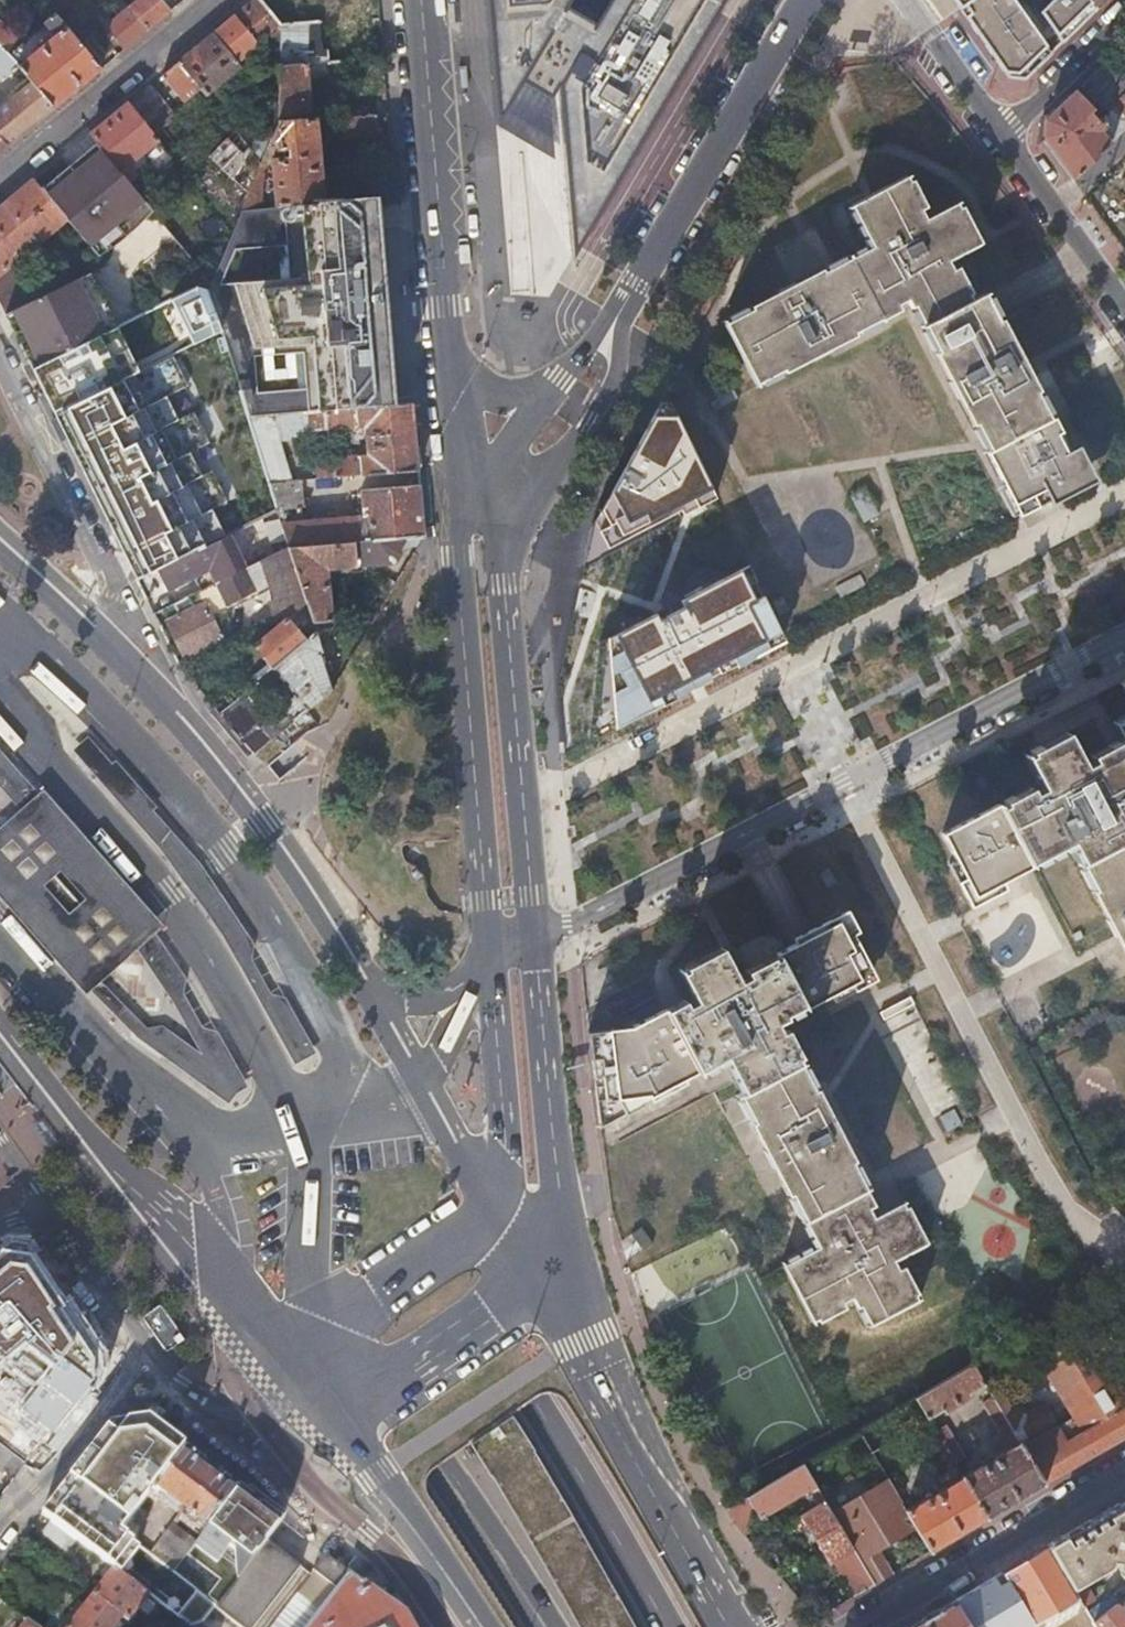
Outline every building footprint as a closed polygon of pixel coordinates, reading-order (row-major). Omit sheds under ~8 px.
[(147,30),(171,11),(161,0),(136,0),(128,7),(147,30)] [(213,33),(239,68),(244,64),(241,60),(258,46),(256,43),(263,38),(271,39),(281,30),(279,28),(258,0),(252,0),(213,33)] [(324,52),(367,51),(366,0),(323,0),(324,52)] [(497,125),(522,83),(550,99),(557,88),(572,258),(667,98),(662,95),(667,86),(672,89),(725,0),(608,0),(596,22),(567,5),(570,0),(486,0),(497,125)] [(961,8),(972,24),(1010,79),(1025,79),(1052,53),(1015,0),(955,0),(961,8)] [(1041,11),(1063,43),(1098,8),(1090,0),(1052,0),(1041,11)] [(1098,8),(1107,0),(1090,0),(1098,8)] [(104,27),(124,49),(147,30),(128,7),(104,27)] [(61,23),(82,47),(95,34),(75,10),(66,18),(61,23)] [(59,11),(54,15),(61,23),(66,18),(59,11)] [(31,82),(54,108),(101,69),(82,47),(61,23),(54,15),(45,24),(54,34),(58,36),(19,68),(31,82)] [(5,52),(17,42),(0,22),(0,46),(5,52)] [(281,30),(280,59),(278,124),(312,121),(309,72),(309,25),(279,28),(281,30)] [(239,68),(213,33),(179,61),(201,88),(207,96),(239,68)] [(0,46),(0,81),(16,65),(5,52),(0,46)] [(1124,78),(1124,72),(1111,57),(1091,77),(1108,94),(1124,78)] [(201,88),(179,61),(161,75),(183,102),(201,88)] [(1124,93),(1124,78),(1108,94),(1115,102),(1124,93)] [(6,147),(54,108),(31,82),(26,87),(11,100),(17,107),(0,120),(0,140),(6,147)] [(198,147),(150,84),(127,103),(159,141),(180,166),(198,147)] [(1075,178),(1124,129),(1124,93),(1115,102),(1114,103),(1116,105),(1104,117),(1078,90),(1056,110),(1046,120),(1045,137),(1075,178)] [(17,107),(11,100),(0,109),(0,120),(17,107)] [(159,141),(127,103),(90,134),(97,142),(120,172),(135,160),(138,163),(142,160),(140,156),(159,141)] [(376,114),(343,118),(345,136),(378,132),(376,114)] [(312,121),(278,124),(272,138),(279,142),(280,149),(290,149),(291,159),(273,161),(278,207),(323,202),(316,121),(312,121)] [(233,127),(228,122),(223,126),(227,132),(233,127)] [(232,134),(209,159),(246,199),(261,163),(240,136),(236,139),(232,134)] [(97,142),(40,189),(66,219),(94,252),(149,207),(143,200),(131,185),(120,172),(97,142)] [(209,159),(198,147),(180,166),(233,228),(241,210),(246,199),(209,159)] [(1010,517),(1088,476),(1071,443),(1068,445),(1058,425),(1004,323),(1003,320),(995,307),(987,291),(975,298),(954,257),(981,243),(966,213),(959,201),(931,215),(910,175),(848,207),(868,246),(725,321),(760,388),(885,322),(884,319),(902,310),(1010,517)] [(138,179),(131,185),(143,200),(150,194),(138,179)] [(33,180),(0,208),(0,301),(26,288),(7,267),(66,219),(40,189),(33,180)] [(207,288),(222,330),(249,417),(320,411),(390,406),(373,197),(323,202),(278,207),(241,210),(233,228),(207,288)] [(153,212),(164,225),(171,220),(160,206),(153,212)] [(1124,248),(1124,229),(1117,237),(1123,245),(1124,248)] [(109,263),(93,270),(109,305),(125,298),(109,263)] [(85,276),(6,313),(33,368),(111,331),(85,276)] [(111,331),(33,368),(138,579),(157,570),(221,539),(207,511),(222,503),(208,473),(199,478),(185,453),(205,444),(191,414),(174,422),(162,397),(187,385),(172,355),(138,372),(118,328),(111,331)] [(729,382),(714,390),(718,398),(709,403),(713,411),(737,397),(729,382)] [(664,391),(592,523),(584,565),(715,496),(664,391)] [(403,405),(390,406),(320,411),(321,430),(364,428),(366,455),(324,460),(325,479),(418,472),(413,405),(403,405)] [(303,478),(270,481),(273,504),(305,501),(303,478)] [(424,535),(420,486),(361,491),(364,515),(369,515),(371,540),(415,536),(424,535)] [(866,490),(851,497),(864,524),(880,516),(866,490)] [(364,521),(283,528),(289,547),(311,545),(322,544),(360,541),(359,527),(364,527),(364,521)] [(245,569),(228,535),(221,539),(157,570),(167,591),(187,583),(188,585),(196,582),(194,578),(209,572),(209,570),(210,569),(217,583),(245,569)] [(372,547),(371,540),(360,541),(322,544),(323,565),(329,569),(350,568),(357,562),(355,549),(372,547)] [(329,584),(329,569),(323,565),(322,544),(311,545),(314,585),(329,584)] [(333,621),(329,584),(314,585),(311,545),(289,547),(307,603),(313,622),(333,621)] [(217,583),(176,603),(182,615),(167,622),(186,658),(222,640),(214,622),(227,616),(221,602),(271,578),(287,620),(290,617),(307,603),(289,547),(245,569),(217,583)] [(784,638),(748,564),(599,642),(590,740),(784,638)] [(308,638),(290,617),(287,620),(254,647),(268,663),(272,668),(308,638)] [(332,689),(336,683),(333,683),(319,638),(316,631),(308,638),(272,668),(280,678),(285,684),(281,688),(290,699),(282,705),(288,713),(294,719),(331,688),(332,689)] [(256,682),(272,668),(268,663),(251,677),(256,682)] [(280,678),(272,668),(256,682),(220,712),(234,729),(252,714),(253,715),(260,708),(267,700),(265,698),(270,693),(269,692),(273,688),(271,686),(276,682),(280,678)] [(235,685),(224,671),(201,690),(205,694),(212,704),(235,685)] [(285,684),(280,678),(276,682),(281,688),(285,684)] [(262,714),(260,708),(253,715),(256,719),(262,714)] [(1033,864),(1068,844),(1124,950),(1124,712),(1111,719),(1120,737),(1081,758),(1067,731),(1026,753),(1040,780),(1001,802),(1033,864)] [(282,730),(294,719),(288,713),(276,723),(282,730)] [(252,714),(234,729),(243,741),(262,725),(256,719),(253,715),(252,714)] [(254,753),(282,730),(276,723),(272,718),(262,725),(243,741),(254,753)] [(294,1066),(314,1055),(310,1049),(286,1001),(271,998),(252,963),(253,945),(217,891),(197,863),(177,838),(154,812),(157,809),(115,761),(111,765),(86,737),(71,752),(163,856),(193,894),(217,929),(294,1066)] [(18,815),(36,798),(0,758),(0,795),(18,815)] [(162,930),(41,794),(36,798),(18,815),(0,830),(0,905),(41,952),(84,999),(88,996),(98,986),(135,954),(153,938),(162,930)] [(1034,864),(1033,864),(1001,802),(944,831),(959,858),(951,862),(970,898),(1034,864)] [(782,1019),(874,972),(845,918),(735,972),(720,944),(678,966),(691,991),(627,1025),(625,1023),(588,1028),(600,1124),(700,1072),(699,1070),(724,1057),(741,1090),(737,1092),(814,1244),(782,1261),(814,1323),(855,1302),(867,1325),(921,1297),(901,1257),(928,1243),(907,1200),(881,1214),(866,1186),(868,1184),(782,1019)] [(169,1006),(197,1057),(160,1029),(143,1031),(98,986),(88,996),(134,1041),(225,1108),(232,1097),(244,1090),(213,1035),(198,1031),(180,998),(183,983),(153,938),(135,954),(169,1006)] [(123,946),(106,961),(125,982),(141,984),(143,969),(123,946)] [(888,1031),(919,1021),(911,999),(881,1009),(888,1031)] [(8,1241),(0,1248),(0,1320),(18,1305),(27,1315),(28,1314),(40,1328),(65,1303),(26,1243),(8,1241)] [(47,1362),(54,1370),(75,1393),(74,1395),(76,1397),(97,1370),(98,1355),(65,1303),(40,1328),(15,1353),(0,1368),(0,1409),(47,1362)] [(1124,1434),(1124,1390),(1087,1325),(1037,1355),(1081,1431),(1065,1441),(1043,1403),(1024,1415),(1008,1388),(993,1398),(1008,1423),(1012,1430),(1018,1441),(1042,1483),(1106,1445),(1124,1434)] [(15,1353),(6,1342),(0,1348),(0,1368),(15,1353)] [(993,1398),(1008,1388),(988,1354),(972,1363),(985,1385),(992,1396),(993,1398)] [(972,1363),(915,1397),(928,1419),(943,1409),(946,1413),(972,1397),(970,1394),(985,1385),(972,1363)] [(75,1393),(54,1370),(16,1409),(21,1414),(16,1422),(41,1443),(57,1422),(76,1397),(74,1395),(75,1393)] [(993,1398),(992,1396),(981,1402),(1001,1437),(1012,1430),(1008,1423),(993,1398)] [(149,1496),(187,1448),(165,1431),(152,1421),(137,1410),(121,1412),(102,1436),(80,1466),(63,1488),(81,1501),(121,1532),(149,1496)] [(25,1463),(41,1443),(16,1422),(8,1430),(2,1426),(0,1427),(0,1443),(25,1463)] [(946,1423),(934,1430),(955,1464),(966,1457),(946,1423)] [(1018,1441),(961,1475),(986,1516),(1018,1497),(1042,1483),(1018,1441)] [(15,1476),(25,1463),(0,1443),(0,1463),(15,1476)] [(206,1463),(187,1448),(149,1496),(157,1502),(159,1499),(183,1517),(180,1520),(202,1535),(238,1487),(206,1463)] [(818,1489),(802,1464),(746,1497),(759,1518),(809,1488),(812,1493),(818,1489)] [(961,1475),(905,1508),(915,1525),(930,1549),(965,1528),(986,1516),(961,1475)] [(905,1508),(887,1478),(831,1512),(873,1583),(891,1572),(876,1548),(915,1525),(905,1508)] [(257,1502),(238,1487),(202,1535),(174,1572),(219,1607),(269,1541),(284,1522),(257,1502)] [(824,1500),(819,1491),(811,1495),(816,1505),(824,1500)] [(759,1518),(746,1497),(727,1509),(742,1533),(761,1521),(759,1518)] [(873,1583),(831,1512),(824,1500),(816,1505),(801,1514),(828,1560),(830,1559),(852,1595),(873,1583)] [(1047,1544),(1072,1587),(1082,1581),(1110,1564),(1112,1559),(1118,1559),(1120,1571),(1124,1578),(1124,1503),(1117,1502),(1047,1544)] [(77,1540),(52,1521),(43,1533),(68,1552),(77,1540)] [(269,1541),(219,1607),(210,1618),(222,1626),(256,1626),(302,1567),(269,1541)] [(149,1596),(170,1569),(135,1543),(114,1569),(149,1596)] [(952,1600),(968,1626),(1095,1626),(1072,1588),(1072,1587),(1047,1544),(1020,1560),(979,1584),(952,1600)] [(350,1572),(326,1554),(313,1571),(337,1589),(350,1572)] [(149,1596),(114,1569),(94,1594),(123,1615),(130,1621),(149,1596)] [(337,1589),(308,1626),(413,1626),(412,1625),(408,1617),(350,1572),(337,1589)] [(1082,1581),(1072,1587),(1084,1605),(1092,1600),(1082,1581)] [(94,1594),(75,1618),(88,1626),(113,1626),(123,1615),(94,1594)] [(952,1600),(907,1626),(968,1626),(952,1600)] [(1116,1602),(1096,1618),(1103,1626),(1124,1626),(1124,1614),(1116,1602)] [(75,1618),(68,1626),(88,1626),(75,1618)]
